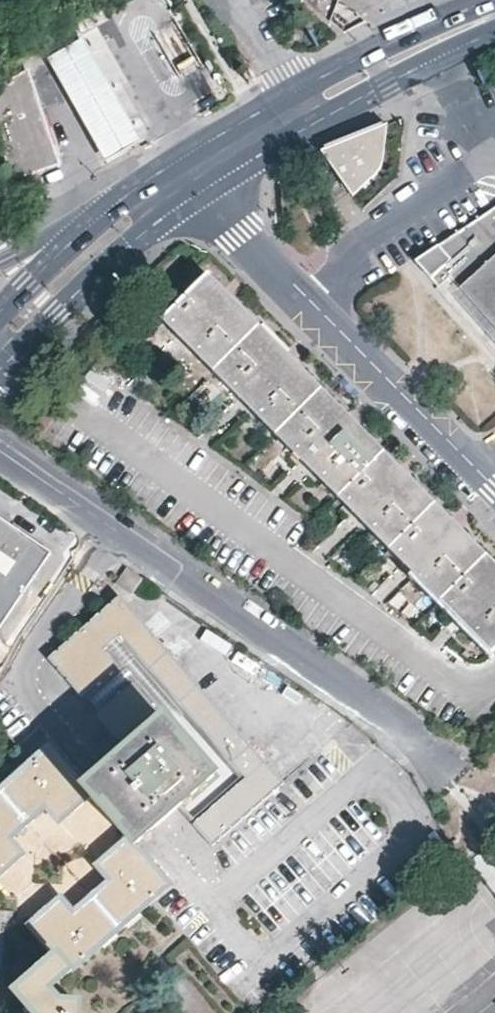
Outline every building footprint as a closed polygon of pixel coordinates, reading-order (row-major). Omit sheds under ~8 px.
[(121,105),(86,38),(53,57),(87,123),(107,160),(140,142),(121,105)] [(30,71),(0,88),(0,130),(16,178),(60,163),(30,71)] [(382,158),(387,125),(345,141),(320,151),(355,195),(375,172),(379,165),(382,158)] [(493,205),(466,222),(468,224),(494,206),(494,203),(493,205)] [(468,224),(414,260),(438,287),(450,275),(494,324),(494,325),(494,206),(468,224)] [(315,382),(208,274),(162,318),(224,381),(265,423),(266,424),(284,442),(357,516),(430,590),(490,651),(494,647),(494,564),(489,557),(401,470),(315,382)] [(494,324),(485,332),(494,342),(494,341),(494,325),(494,324)] [(357,388),(346,377),(341,382),(352,393),(357,388)] [(50,552),(0,517),(0,625),(50,552)] [(143,577),(127,567),(116,583),(132,593),(143,577)] [(22,853),(10,839),(48,806),(60,820),(89,796),(103,811),(105,809),(115,820),(113,823),(127,839),(99,864),(112,879),(73,912),(61,899),(31,925),(56,955),(16,991),(34,1012),(78,1012),(79,1003),(59,1003),(48,987),(166,884),(134,846),(135,845),(141,839),(146,835),(156,826),(179,805),(187,815),(213,843),(282,783),(182,669),(119,596),(88,624),(49,658),(64,674),(82,696),(86,701),(126,747),(104,767),(102,769),(95,775),(81,787),(48,748),(17,775),(3,788),(0,791),(0,872),(22,853)]
